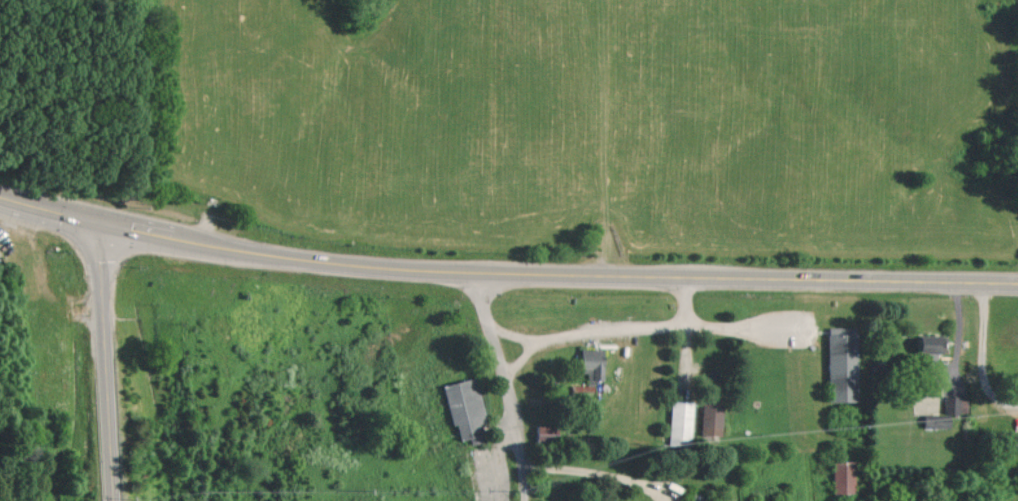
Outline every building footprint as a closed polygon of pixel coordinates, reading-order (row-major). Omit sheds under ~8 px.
[(831,402),(860,402),(859,327),(830,328),(831,402)] [(939,360),(939,354),(947,354),(947,336),(923,335),(922,360),(939,360)] [(605,382),(606,350),(583,349),(582,372),(589,373),(588,382),(605,382)] [(445,385),(454,426),(459,425),(462,441),(471,439),(473,445),(486,442),(482,425),(488,424),(478,378),(445,385)] [(588,396),(588,388),(595,388),(595,386),(574,385),(573,395),(588,396)] [(968,398),(945,397),(945,413),(967,413),(968,398)] [(694,402),(672,401),(671,444),(693,445),(694,402)] [(703,435),(724,436),(725,402),(704,401),(703,435)] [(539,443),(561,443),(562,426),(539,426),(539,443)] [(834,493),(856,494),(857,462),(835,462),(834,493)]
